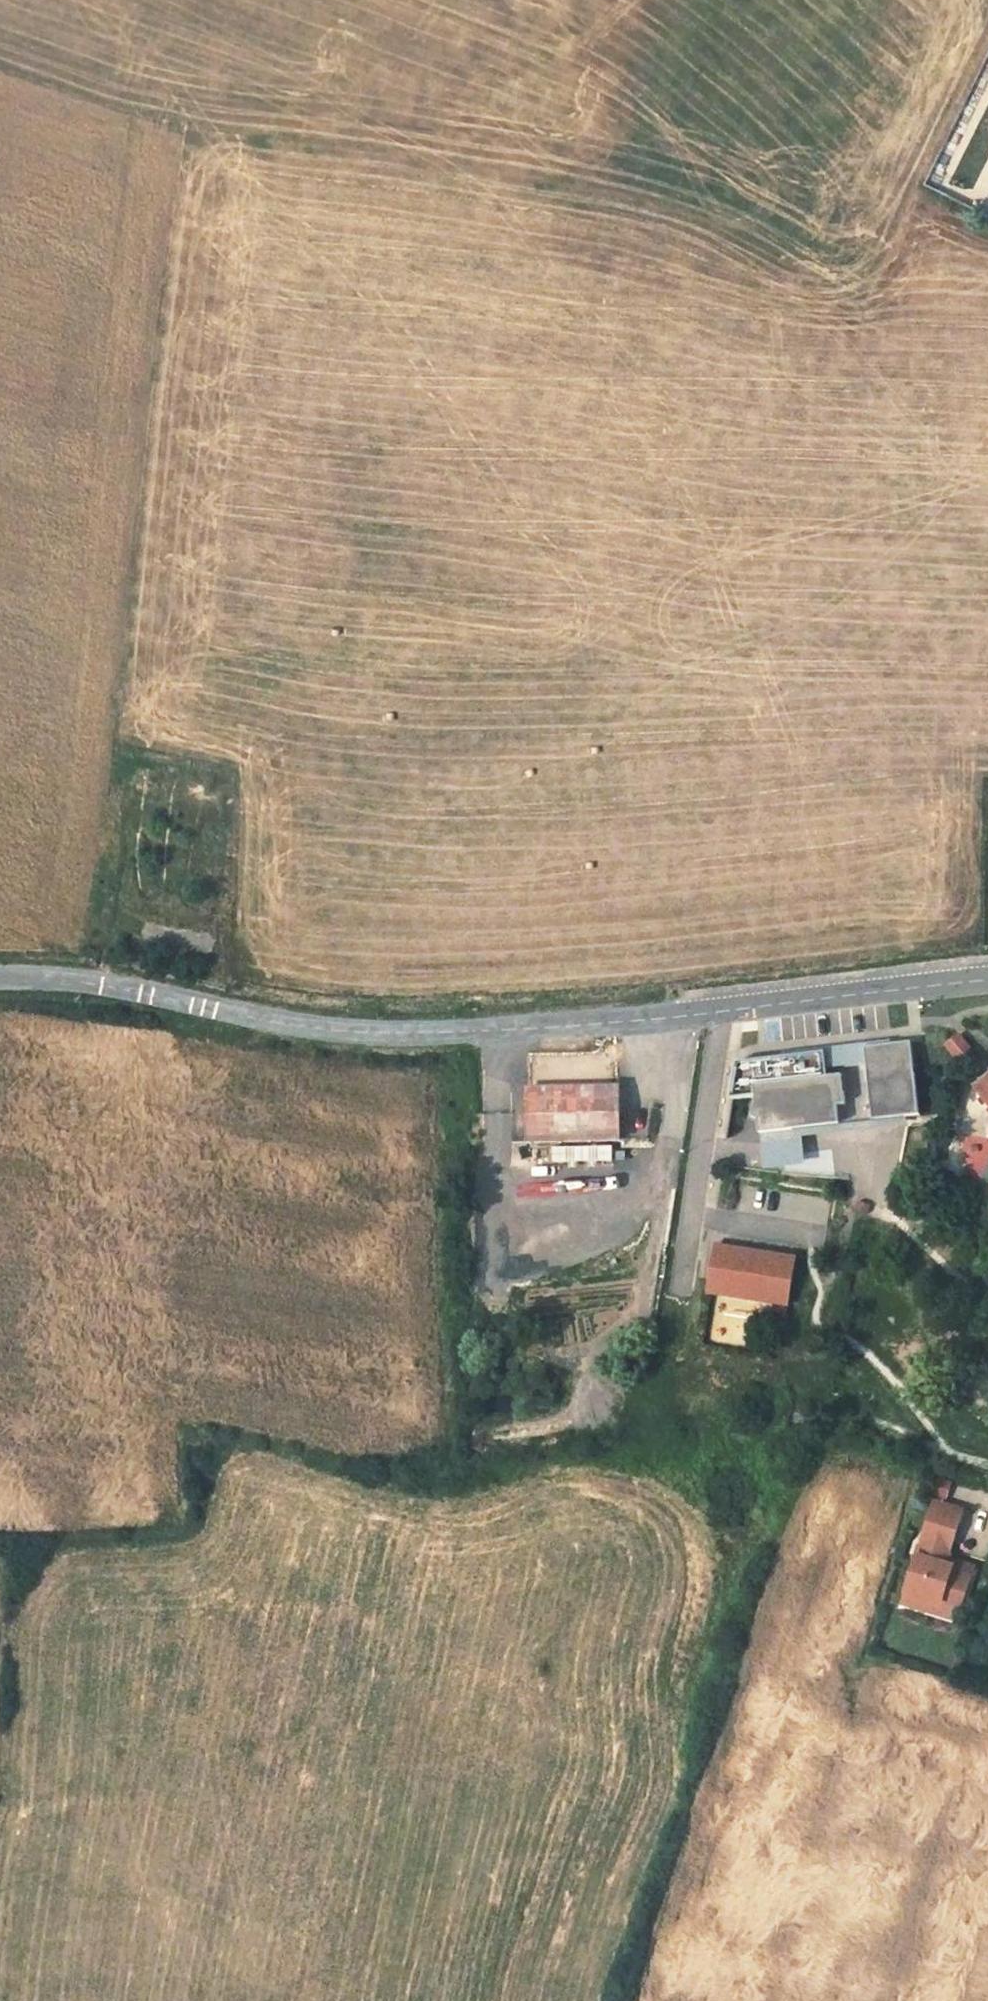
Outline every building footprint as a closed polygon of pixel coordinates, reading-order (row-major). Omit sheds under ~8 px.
[(760,1078),(767,1135),(802,1130),(914,1117),(906,1044),(732,1064),(727,1101),(746,1099),(744,1080),(748,1080),(760,1078)] [(588,1078),(609,1078),(609,1055),(537,1055),(537,1068),(560,1068),(560,1079),(575,1079),(576,1066),(588,1066),(588,1078)] [(760,1078),(748,1080),(754,1136),(762,1135),(767,1135),(760,1078)] [(616,1136),(615,1083),(525,1086),(525,1137),(616,1136)] [(767,1135),(762,1135),(766,1172),(807,1167),(802,1130),(767,1135)] [(553,1141),(552,1161),(610,1161),(610,1142),(553,1141)] [(708,1290),(782,1301),(789,1254),(715,1243),(708,1290)] [(923,1498),(920,1509),(948,1517),(952,1506),(923,1498)] [(948,1517),(920,1509),(892,1599),(909,1604),(913,1592),(951,1604),(963,1563),(943,1557),(942,1562),(936,1560),(937,1555),(948,1517)] [(913,1592),(909,1604),(947,1615),(951,1604),(913,1592)]
